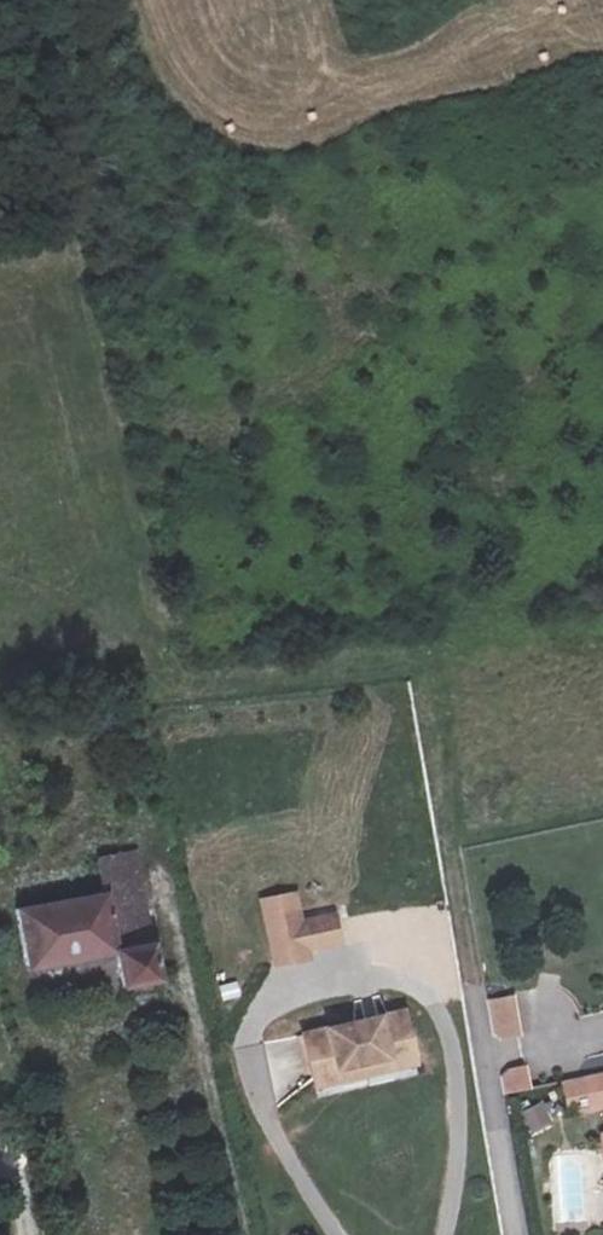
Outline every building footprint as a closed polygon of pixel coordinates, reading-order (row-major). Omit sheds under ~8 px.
[(99,879),(7,889),(15,951),(104,944),(108,976),(142,971),(127,862),(97,865),(99,879)] [(345,951),(337,913),(304,919),(299,891),(258,899),(272,966),(345,951)] [(36,995),(88,988),(86,969),(34,976),(36,995)] [(491,1041),(521,1039),(518,996),(488,998),(491,1041)] [(392,999),(291,1017),(299,1067),(325,1063),(324,1051),(372,1043),(374,1052),(400,1048),(392,999)] [(543,1061),(548,1095),(602,1085),(602,1051),(543,1061)] [(499,1070),(503,1095),(531,1091),(528,1066),(499,1070)] [(543,1102),(520,1112),(531,1134),(553,1124),(543,1102)]
